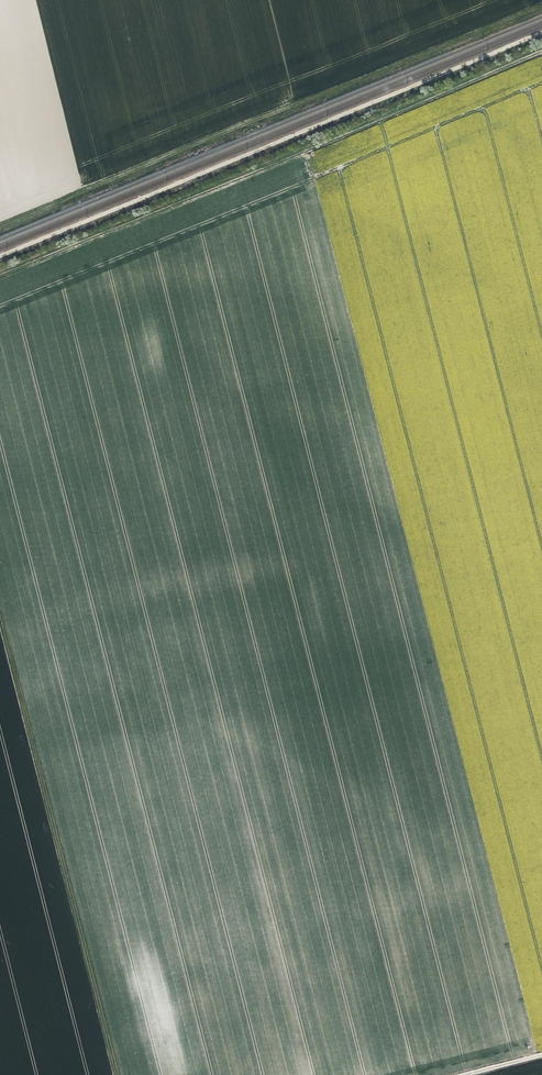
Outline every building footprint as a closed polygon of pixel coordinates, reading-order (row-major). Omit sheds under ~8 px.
[(41,184),(34,184),(34,187),(38,187),(38,193),(42,193),(42,197),(47,197),(48,182),(41,181),(41,184)]
